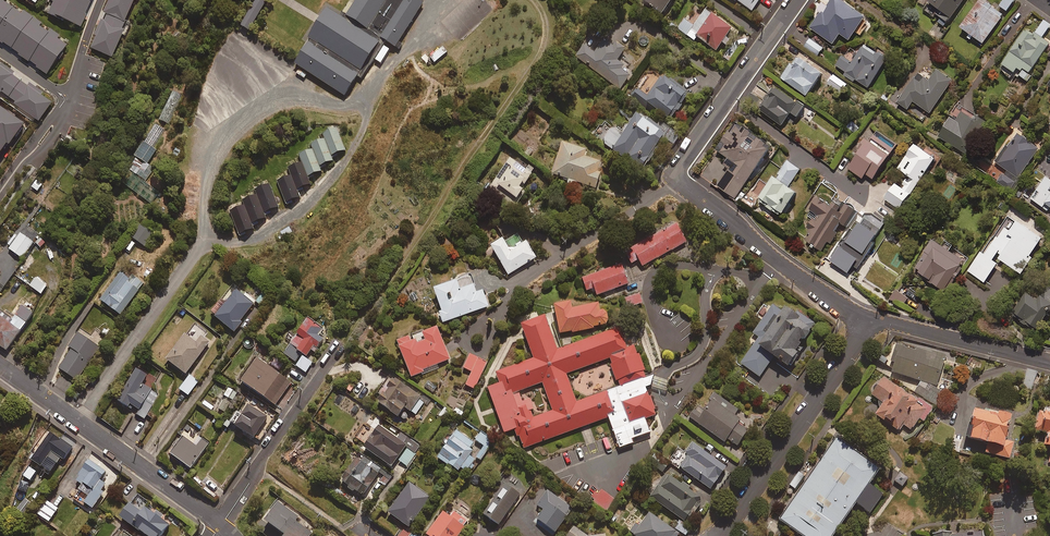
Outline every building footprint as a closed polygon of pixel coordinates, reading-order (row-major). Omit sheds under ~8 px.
[(10,0),(0,0),(0,35),(51,70),(71,42),(10,0)] [(56,11),(84,23),(94,0),(61,0),(56,11)] [(107,14),(124,22),(134,0),(108,0),(103,12),(107,14)] [(357,12),(381,28),(400,0),(365,0),(357,12)] [(432,0),(408,0),(388,30),(407,43),(435,1),(432,0)] [(642,2),(661,15),(671,0),(643,0),(642,2)] [(751,11),(759,0),(736,0),(751,11)] [(842,0),(831,0),(810,27),(832,44),(848,23),(856,29),(865,17),(842,0)] [(928,1),(943,12),(937,21),(944,27),(963,0),(929,0),(928,1)] [(1000,6),(1007,11),(1014,0),(1004,0),(1000,6)] [(991,10),(980,1),(961,27),(983,43),(1004,15),(993,7),(991,10)] [(389,40),(334,4),(300,56),(355,92),(389,40)] [(731,28),(704,10),(689,33),(716,51),(731,28)] [(124,22),(107,14),(91,49),(111,58),(124,30),(121,29),(124,22)] [(1008,77),(1011,79),(1014,75),(1018,78),(1019,76),(1028,81),(1032,76),(1029,74),(1049,43),(1042,38),(1049,26),(1049,24),(1044,20),(1034,35),(1026,29),(1001,66),(1008,77)] [(945,33),(934,26),(929,33),(940,40),(945,33)] [(624,49),(606,36),(593,53),(583,46),(575,57),(619,89),(629,76),(620,69),(622,65),(616,61),(624,49)] [(823,48),(810,38),(804,46),(818,55),(823,48)] [(875,53),(863,45),(851,62),(842,56),(835,65),(845,72),(844,75),(853,81),(854,79),(867,88),(889,57),(878,49),(875,53)] [(823,73),(797,55),(781,78),(807,96),(823,73)] [(22,81),(0,65),(0,93),(2,91),(11,97),(22,81)] [(952,80),(936,70),(929,81),(916,72),(902,93),(896,89),(886,104),(895,110),(899,104),(907,110),(913,102),(930,113),(952,80)] [(847,84),(834,75),(828,84),(841,93),(847,84)] [(630,98),(665,122),(670,114),(673,116),(688,95),(660,76),(646,96),(636,89),(630,98)] [(22,81),(11,97),(17,102),(16,104),(40,121),(53,102),(22,81)] [(804,107),(775,86),(758,108),(782,126),(791,113),(797,117),(804,107)] [(183,95),(173,90),(158,119),(168,124),(183,95)] [(8,143),(11,145),(23,127),(27,129),(29,126),(0,105),(0,155),(8,143)] [(656,127),(634,111),(619,133),(609,127),(599,142),(640,170),(662,140),(672,147),(680,136),(659,122),(656,127)] [(987,122),(977,115),(974,119),(963,112),(957,122),(950,118),(939,137),(967,154),(987,122)] [(772,146),(738,122),(717,150),(734,162),(718,186),(735,198),(772,146)] [(134,155),(148,164),(157,150),(153,147),(164,130),(154,124),(134,155)] [(324,139),(330,156),(345,150),(336,128),(322,134),(324,139)] [(879,138),(871,131),(855,153),(858,155),(848,169),(863,179),(866,174),(873,179),(896,146),(881,136),(879,138)] [(1040,148),(1018,133),(1015,137),(1013,136),(995,162),(1018,178),(1040,148)] [(312,149),(319,166),(332,161),(330,156),(324,139),(311,144),(312,149)] [(585,151),(562,143),(551,174),(568,180),(566,184),(575,186),(576,182),(595,189),(600,173),(596,172),(600,163),(583,157),(585,151)] [(935,159),(915,144),(898,168),(909,176),(901,187),(896,183),(885,199),(899,209),(935,159)] [(302,163),(307,177),(321,171),(319,166),(312,149),(298,155),(302,163)] [(148,164),(134,155),(126,167),(147,181),(155,168),(148,164)] [(531,174),(509,159),(486,193),(512,211),(518,203),(513,200),(531,174)] [(800,170),(787,161),(776,177),(775,176),(757,200),(780,216),(797,193),(788,186),(800,170)] [(291,175),(297,189),(310,184),(307,177),(302,163),(288,168),(291,175)] [(1015,182),(1003,174),(997,182),(1009,190),(1015,182)] [(145,185),(131,175),(125,185),(152,203),(160,192),(146,183),(145,185)] [(297,189),(291,175),(277,181),(285,203),(300,197),(297,189)] [(1048,211),(1049,209),(1049,179),(1046,176),(1031,199),(1048,211)] [(44,184),(37,179),(31,188),(38,192),(44,184)] [(255,194),(264,214),(279,208),(269,184),(254,190),(255,194)] [(837,198),(833,204),(818,193),(804,213),(812,219),(806,227),(810,230),(803,239),(822,252),(828,244),(830,245),(842,228),(844,230),(857,212),(837,198)] [(264,214),(255,194),(241,200),(243,205),(252,224),(266,218),(264,214)] [(252,224),(243,205),(229,211),(239,235),(254,229),(252,224)] [(887,220),(871,208),(832,262),(848,273),(853,266),(857,269),(875,244),(872,241),(887,220)] [(1042,238),(1009,215),(968,271),(984,283),(998,264),(992,260),(995,256),(1020,274),(1032,258),(1030,256),(1042,238)] [(678,221),(634,246),(646,266),(690,241),(678,221)] [(39,236),(25,225),(8,248),(22,258),(39,236)] [(154,234),(141,225),(132,237),(146,246),(154,234)] [(509,252),(501,240),(490,247),(507,276),(535,259),(526,242),(509,252)] [(943,246),(933,240),(914,270),(924,276),(923,278),(947,293),(966,262),(949,251),(953,246),(945,241),(943,246)] [(623,261),(586,273),(592,294),(630,282),(623,261)] [(123,267),(99,299),(122,316),(146,284),(123,267)] [(477,293),(471,277),(433,290),(440,312),(437,313),(441,324),(488,307),(482,291),(477,293)] [(47,286),(35,278),(30,286),(42,294),(47,286)] [(217,317),(236,332),(245,321),(242,319),(255,303),(234,286),(224,298),(228,302),(217,317)] [(1048,286),(1039,300),(1027,292),(1012,316),(1036,331),(1049,310),(1049,288),(1048,286)] [(270,296),(263,292),(256,302),(263,307),(270,296)] [(642,304),(639,294),(625,298),(628,307),(642,304)] [(572,310),(570,302),(553,306),(559,336),(608,325),(605,311),(600,312),(598,304),(572,310)] [(772,303),(769,308),(770,308),(752,334),(758,338),(740,364),(760,377),(773,358),(787,368),(797,353),(795,352),(814,324),(797,313),(793,318),(772,303)] [(23,305),(13,319),(0,309),(0,345),(7,350),(34,313),(23,305)] [(535,358),(499,372),(503,382),(489,387),(504,426),(530,416),(520,391),(545,382),(555,409),(524,421),(534,448),(616,416),(626,443),(656,432),(650,414),(662,410),(648,373),(581,398),(571,372),(617,354),(608,330),(560,348),(547,314),(522,324),(535,358)] [(296,335),(292,333),(287,340),(291,343),(283,355),(294,363),(300,354),(306,357),(311,350),(314,352),(322,339),(318,336),(322,329),(307,319),(296,335)] [(205,332),(196,325),(188,336),(187,335),(168,360),(187,374),(210,342),(202,336),(205,332)] [(450,360),(436,327),(410,338),(409,336),(396,341),(411,379),(431,371),(429,368),(450,360)] [(101,346),(79,330),(68,346),(73,349),(59,368),(77,380),(101,346)] [(919,380),(915,393),(936,406),(941,391),(936,389),(946,358),(916,349),(915,352),(896,346),(891,362),(894,363),(891,372),(919,380)] [(487,362),(469,354),(463,368),(471,372),(465,385),(474,390),(487,362)] [(312,363),(302,357),(295,367),(305,373),(312,363)] [(292,383),(258,359),(243,381),(276,405),(292,383)] [(118,400),(132,409),(134,406),(139,410),(136,415),(144,420),(159,394),(142,384),(148,374),(137,368),(118,400)] [(199,381),(190,375),(180,389),(188,395),(199,381)] [(425,402),(390,378),(374,402),(397,418),(404,408),(415,415),(425,402)] [(931,411),(882,379),(871,396),(883,403),(875,416),(898,431),(903,425),(911,431),(919,419),(923,423),(931,411)] [(428,380),(424,387),(434,394),(438,387),(428,380)] [(737,410),(716,395),(696,424),(724,443),(726,439),(737,446),(747,431),(737,424),(739,420),(733,416),(737,410)] [(205,399),(201,405),(212,411),(216,406),(205,399)] [(268,417),(247,404),(234,424),(259,440),(265,430),(261,427),(268,417)] [(1010,417),(975,410),(969,440),(987,444),(985,454),(1010,459),(1013,443),(1005,441),(1010,417)] [(1038,411),(1033,431),(1047,434),(1044,446),(1049,448),(1049,414),(1038,411)] [(362,448),(391,468),(405,447),(415,454),(420,446),(401,433),(397,438),(378,425),(362,448)] [(473,443),(455,430),(436,458),(457,472),(460,468),(466,472),(474,460),(469,456),(472,451),(469,449),(473,443)] [(483,447),(476,458),(481,461),(495,441),(481,432),(475,441),(483,447)] [(48,476),(56,463),(64,468),(75,450),(49,434),(30,464),(48,476)] [(834,434),(780,511),(815,535),(826,535),(876,465),(834,434)] [(209,443),(198,436),(193,443),(183,436),(171,454),(191,468),(209,443)] [(726,468),(691,443),(684,453),(679,449),(670,461),(710,490),(726,468)] [(393,475),(359,452),(339,481),(361,497),(375,478),(385,486),(393,475)] [(668,465),(656,456),(651,464),(662,472),(668,465)] [(85,503),(93,508),(104,492),(102,491),(106,484),(100,480),(106,472),(89,460),(75,481),(84,487),(86,484),(94,490),(85,503)] [(908,479),(899,473),(894,481),(902,487),(908,479)] [(220,487),(207,475),(201,482),(213,494),(220,487)] [(703,500),(666,475),(650,498),(685,522),(692,512),(694,514),(703,500)] [(886,492),(868,479),(856,497),(874,509),(886,492)] [(430,498),(409,483),(387,513),(408,528),(430,498)] [(519,496),(504,485),(482,515),(498,526),(519,496)] [(457,506),(465,494),(458,489),(449,501),(457,506)] [(572,509),(547,491),(536,506),(543,511),(536,519),(554,533),(572,509)] [(59,508),(47,500),(38,514),(50,522),(59,508)] [(280,502),(266,521),(286,535),(310,535),(312,533),(296,521),(299,516),(280,502)] [(130,504),(121,518),(149,535),(163,535),(171,524),(146,507),(143,512),(130,504)] [(470,519),(456,509),(450,517),(442,512),(426,535),(458,535),(470,519)] [(648,514),(640,527),(636,524),(629,533),(633,535),(677,535),(679,534),(648,514)] [(985,532),(946,535),(945,527),(920,529),(920,535),(985,535),(985,532)]
